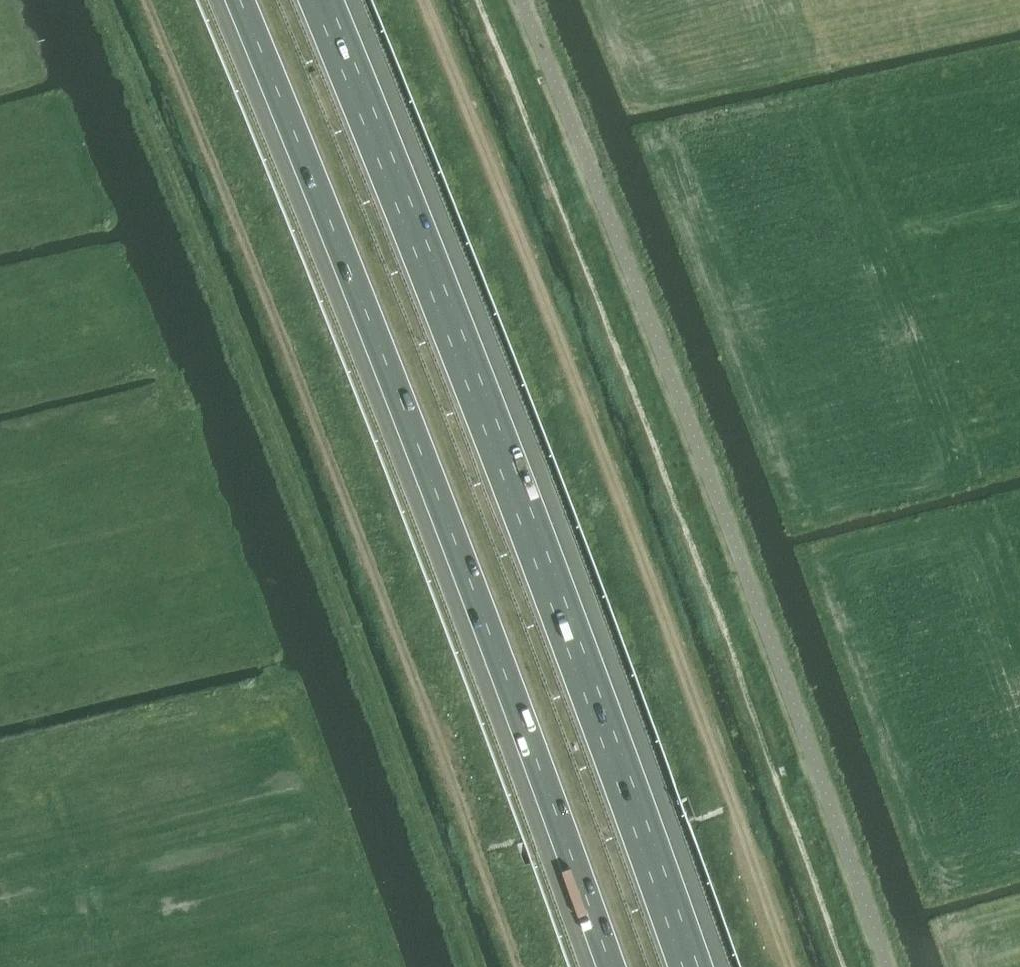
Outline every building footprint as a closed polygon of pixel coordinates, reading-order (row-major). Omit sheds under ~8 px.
[(687,795),(679,798),(687,820),(695,817),(687,795)]
